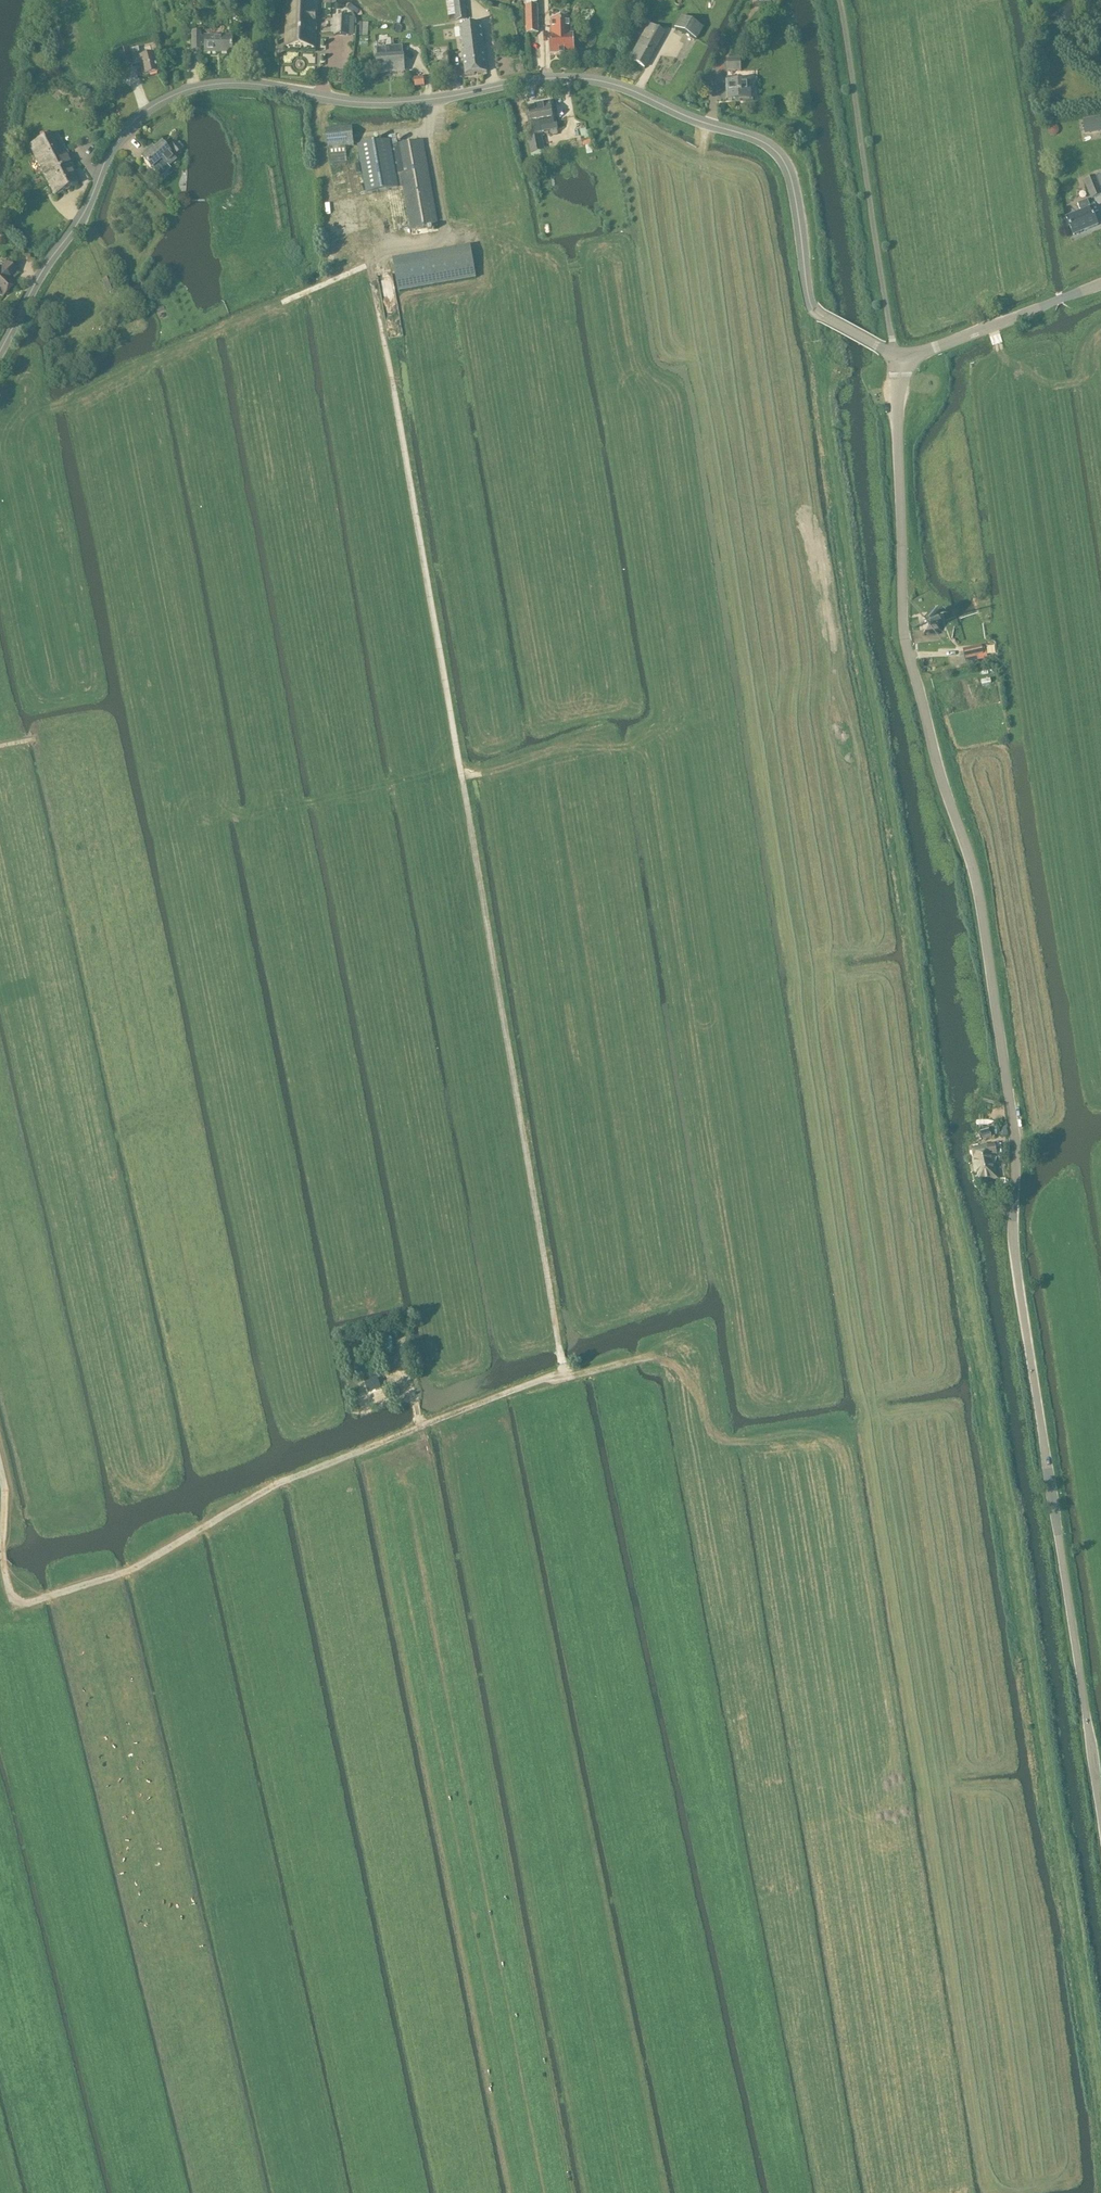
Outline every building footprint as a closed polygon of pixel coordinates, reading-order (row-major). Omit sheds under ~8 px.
[(317,2),(314,2),(314,0),(290,0),(290,1),(287,1),(285,47),(315,48),(317,2)] [(465,0),(454,0),(456,21),(468,19),(465,0)] [(537,6),(526,7),(527,34),(539,33),(537,6)] [(675,28),(697,40),(703,29),(681,16),(675,28)] [(349,37),(350,17),(334,17),(333,36),(349,37)] [(573,35),(571,35),(570,19),(551,20),(551,36),(549,36),(550,56),(574,55),(573,35)] [(664,33),(649,24),(642,37),(642,38),(630,59),(644,68),(664,33)] [(470,26),(476,74),(487,73),(481,25),(470,26)] [(465,76),(476,74),(470,26),(459,28),(465,76)] [(204,36),(204,37),(201,37),(201,32),(191,32),(191,51),(201,51),(201,47),(204,47),(204,53),(231,53),(231,37),(204,36)] [(1056,32),(1043,35),(1045,47),(1058,44),(1056,32)] [(405,72),(404,57),(392,58),(391,48),(377,48),(377,59),(376,59),(377,74),(405,72)] [(137,49),(131,51),(130,49),(122,52),(122,54),(115,55),(119,70),(134,66),(135,65),(139,64),(143,77),(158,73),(153,55),(140,58),(137,49)] [(454,69),(453,55),(443,56),(444,69),(454,69)] [(727,72),(741,71),(740,60),(727,60),(727,72)] [(415,88),(425,87),(424,77),(414,78),(415,88)] [(749,83),(747,83),(747,77),(728,78),(728,84),(727,84),(727,101),(750,100),(749,83)] [(530,122),(531,122),(533,134),(558,130),(557,124),(553,124),(550,103),(548,104),(548,102),(542,103),(542,105),(528,107),(530,122)] [(1082,120),(1085,135),(1100,132),(1100,120),(1100,117),(1082,120)] [(326,128),(328,149),(354,147),(352,126),(326,128)] [(62,170),(73,164),(58,132),(29,146),(37,165),(47,183),(64,175),(62,170)] [(358,147),(366,194),(403,187),(410,230),(438,226),(424,140),(398,145),(396,134),(389,135),(390,141),(358,147)] [(530,155),(531,155),(533,164),(543,162),(541,153),(545,152),(542,137),(527,139),(530,155)] [(182,150),(175,143),(169,148),(175,156),(182,150)] [(150,169),(161,160),(167,167),(175,161),(161,144),(154,151),(152,149),(141,158),(150,169)] [(76,169),(73,164),(62,170),(64,175),(47,183),(54,197),(78,185),(71,171),(76,169)] [(1095,176),(1083,181),(1090,199),(1100,195),(1100,189),(1095,176)] [(1078,204),(1081,211),(1066,218),(1073,236),(1098,226),(1091,208),(1088,200),(1078,204)] [(470,246),(393,259),(399,292),(476,279),(470,246)] [(3,298),(15,285),(10,280),(17,273),(7,263),(0,270),(0,295),(3,298)] [(116,289),(111,277),(102,280),(107,293),(116,289)] [(941,631),(938,615),(921,618),(924,634),(941,631)] [(963,649),(965,660),(987,655),(985,644),(982,645),(963,649)] [(993,1138),(989,1130),(984,1130),(978,1134),(983,1141),(990,1140),(993,1138)] [(974,1159),(977,1177),(988,1174),(985,1157),(996,1155),(994,1145),(972,1149),(974,1159)]
